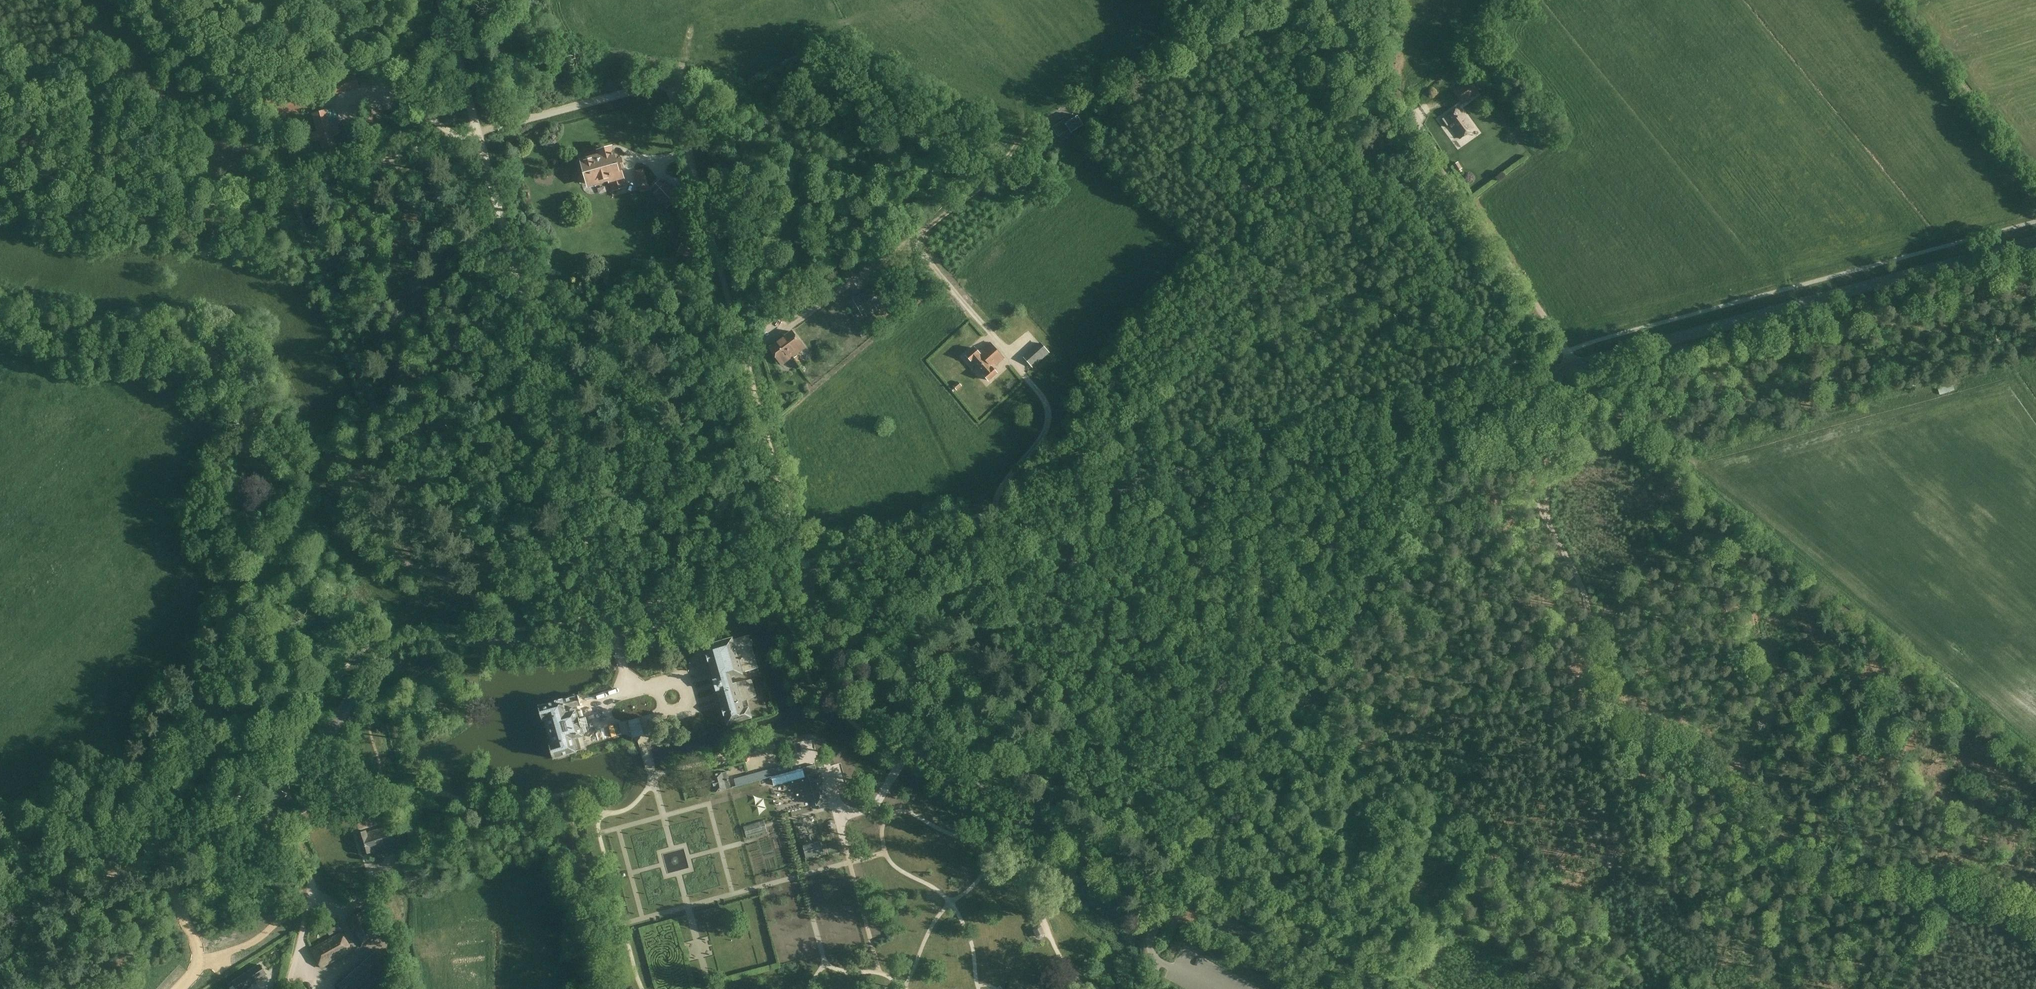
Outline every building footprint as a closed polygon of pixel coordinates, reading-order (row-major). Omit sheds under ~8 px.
[(355,77),(332,83),(335,94),(358,88),(355,77)] [(1462,104),(1478,93),(1469,79),(1453,91),(1462,104)] [(1459,108),(1444,118),(1449,124),(1459,139),(1474,129),(1459,108)] [(311,133),(309,136),(310,140),(314,142),(319,141),(321,150),(324,149),(325,152),(333,149),(332,146),(334,146),(332,137),(338,135),(340,132),(339,128),(335,126),(329,128),(325,110),(311,114),(316,132),(311,133)] [(1072,114),(1055,124),(1061,133),(1068,129),(1070,132),(1083,125),(1077,115),(1074,117),(1072,114)] [(586,171),(583,174),(583,179),(585,183),(590,184),(612,178),(615,188),(624,186),(619,168),(622,167),(621,161),(615,162),(612,149),(600,152),(601,156),(583,161),(586,171)] [(657,161),(646,168),(650,174),(661,167),(657,161)] [(1458,162),(1452,165),(1457,171),(1458,171),(1459,173),(1462,171),(1461,169),(1462,168),(1458,162)] [(645,168),(635,171),(641,191),(651,188),(645,168)] [(661,180),(653,186),(658,191),(656,193),(661,199),(660,201),(668,209),(681,196),(668,181),(665,184),(661,180)] [(682,243),(677,253),(697,262),(702,252),(682,243)] [(872,287),(851,299),(862,316),(865,314),(867,317),(878,311),(876,308),(882,304),(872,287)] [(884,311),(869,320),(875,329),(890,319),(884,311)] [(865,319),(855,325),(860,332),(859,332),(861,337),(867,334),(864,329),(869,326),(865,319)] [(791,332),(780,340),(793,357),(804,349),(791,332)] [(793,357),(780,340),(769,348),(782,365),(793,357)] [(974,348),(966,356),(971,361),(972,360),(984,374),(983,375),(988,381),(997,373),(993,370),(995,368),(994,367),(1003,359),(989,343),(980,351),(979,349),(977,351),(974,348)] [(794,358),(800,368),(801,367),(803,366),(797,356),(794,358)] [(794,358),(791,360),(797,369),(800,368),(794,358)] [(952,386),(953,387),(955,390),(956,391),(962,387),(958,381),(952,386)] [(1943,401),(1956,396),(1954,389),(1940,394),(1943,401)] [(733,637),(704,645),(714,682),(727,725),(752,717),(749,706),(744,707),(742,700),(750,698),(757,696),(752,679),(745,681),(745,680),(737,683),(737,682),(732,683),(730,677),(743,674),(743,672),(758,668),(749,635),(734,639),(733,637)] [(564,699),(539,705),(543,720),(549,719),(552,730),(555,743),(550,744),(554,758),(555,758),(568,755),(577,752),(577,751),(587,748),(583,736),(584,736),(582,727),(581,723),(580,718),(579,718),(577,709),(574,710),(574,707),(580,705),(578,695),(571,697),(564,699)] [(774,776),(771,777),(773,787),(806,778),(805,776),(805,774),(810,772),(811,775),(809,775),(813,790),(817,804),(819,804),(820,807),(829,804),(828,801),(829,801),(821,772),(820,772),(820,770),(818,770),(816,765),(774,776)] [(726,772),(712,775),(716,792),(730,788),(726,772)] [(746,838),(767,832),(764,820),(742,826),(746,838)] [(390,825),(357,834),(363,854),(396,845),(390,825)] [(801,845),(805,858),(824,853),(821,840),(801,845)] [(417,871),(405,873),(407,883),(419,880),(417,871)] [(449,883),(439,885),(441,892),(451,889),(449,883)] [(431,891),(424,890),(423,898),(429,899),(431,891)] [(375,909),(368,912),(382,938),(387,935),(375,909)] [(364,912),(348,921),(361,946),(378,937),(364,912)] [(336,922),(326,927),(330,934),(341,929),(337,921),(336,922)] [(1034,927),(1033,930),(1036,937),(1038,938),(1042,936),(1043,933),(1040,926),(1037,925),(1034,927)] [(342,932),(311,949),(321,968),(353,951),(342,932)] [(339,985),(342,988),(370,988),(393,969),(378,951),(339,985)] [(233,982),(238,988),(247,988),(253,985),(251,983),(265,973),(260,965),(233,982)]
